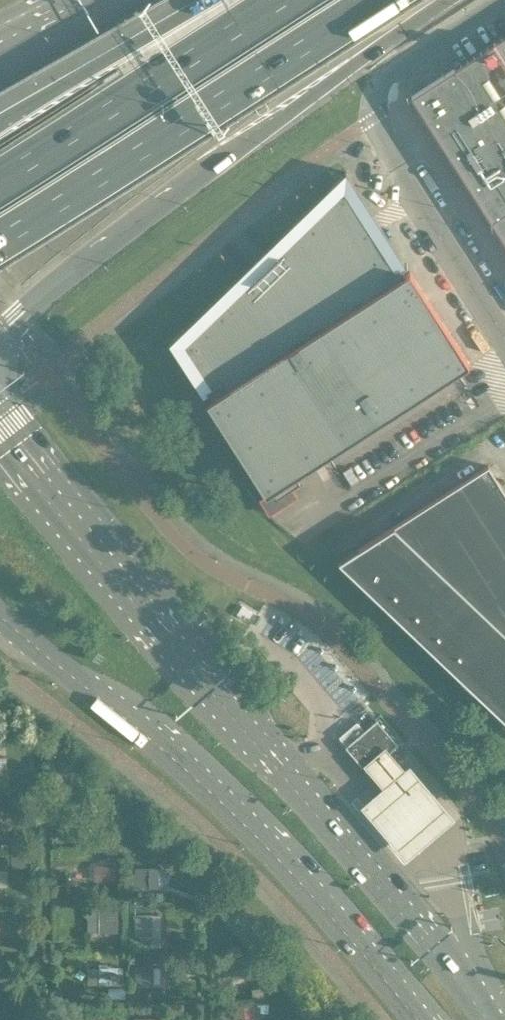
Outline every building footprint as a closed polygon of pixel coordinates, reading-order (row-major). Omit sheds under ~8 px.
[(504,242),(504,34),(410,95),(504,242)] [(211,397),(404,273),(401,268),(407,264),(406,263),(405,264),(345,171),(274,240),(273,239),(272,240),(274,242),(267,249),(273,255),(255,273),(248,267),(241,274),(239,272),(238,273),(239,274),(169,342),(202,394),(201,394),(202,396),(208,392),(211,397)] [(294,474),(456,370),(468,362),(409,270),(404,273),(211,397),(206,400),(265,492),(266,492),(268,495),(265,497),(264,503),(267,508),(273,510),(278,506),(280,500),(278,497),(300,483),(294,474)] [(488,465),(338,561),(504,719),(504,491),(488,465)] [(242,605),(236,614),(246,621),(252,612),(242,605)] [(346,745),(345,746),(364,769),(387,749),(395,743),(393,740),(385,730),(376,720),(364,729),(346,745)] [(357,721),(338,736),(346,745),(364,729),(357,721)] [(400,765),(387,749),(364,769),(377,784),(355,802),(400,856),(450,815),(405,761),(400,765)] [(99,865),(99,882),(116,882),(116,865),(99,865)] [(133,889),(148,889),(148,865),(133,866),(133,889)] [(116,931),(116,915),(116,911),(98,911),(97,931),(116,931)] [(160,935),(160,915),(136,915),(136,935),(152,935),(160,935)] [(249,955),(222,964),(228,982),(255,973),(249,955)] [(135,967),(135,984),(152,984),(152,967),(135,967)] [(116,984),(116,968),(97,968),(97,984),(116,984)] [(234,1007),(235,1019),(251,1019),(250,1006),(234,1007)]
